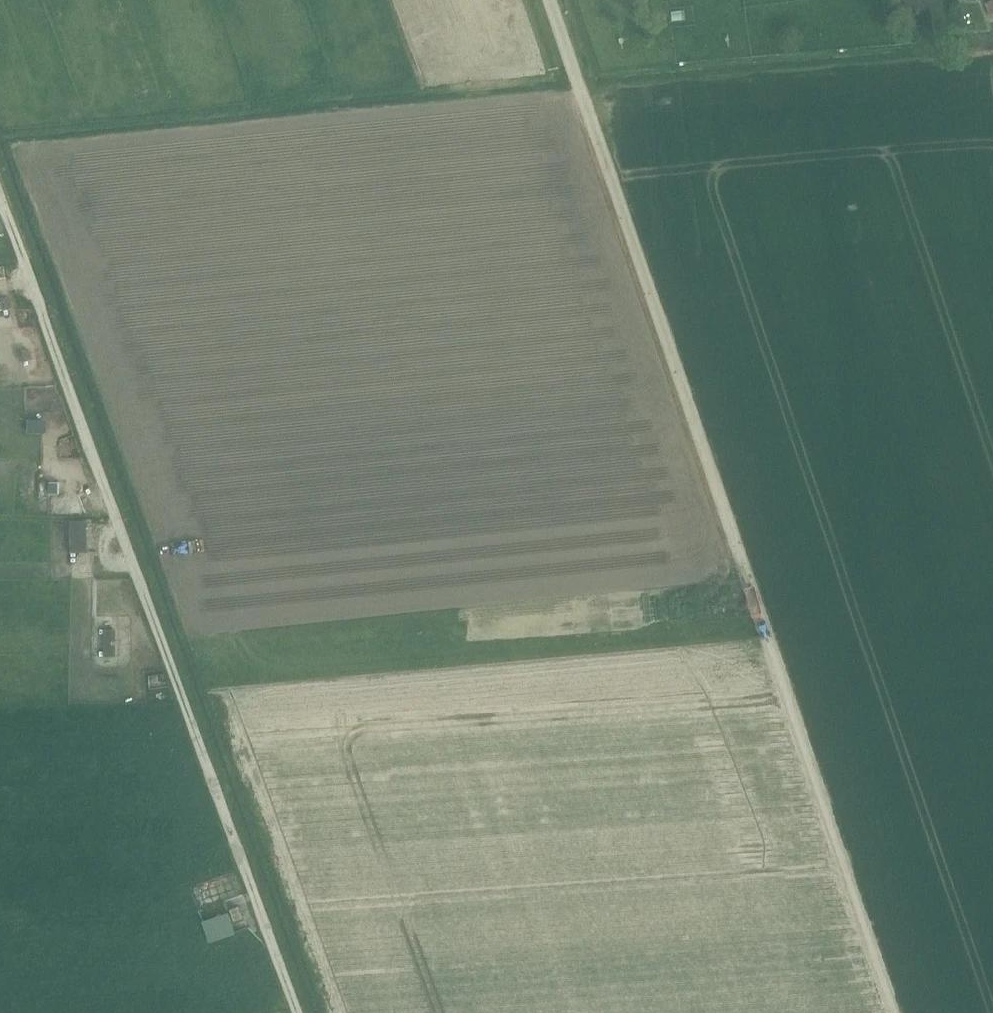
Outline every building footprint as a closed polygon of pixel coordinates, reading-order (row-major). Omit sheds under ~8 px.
[(58,481),(50,481),(50,493),(58,493),(58,481)] [(238,906),(231,909),(235,920),(242,917),(238,906)]
